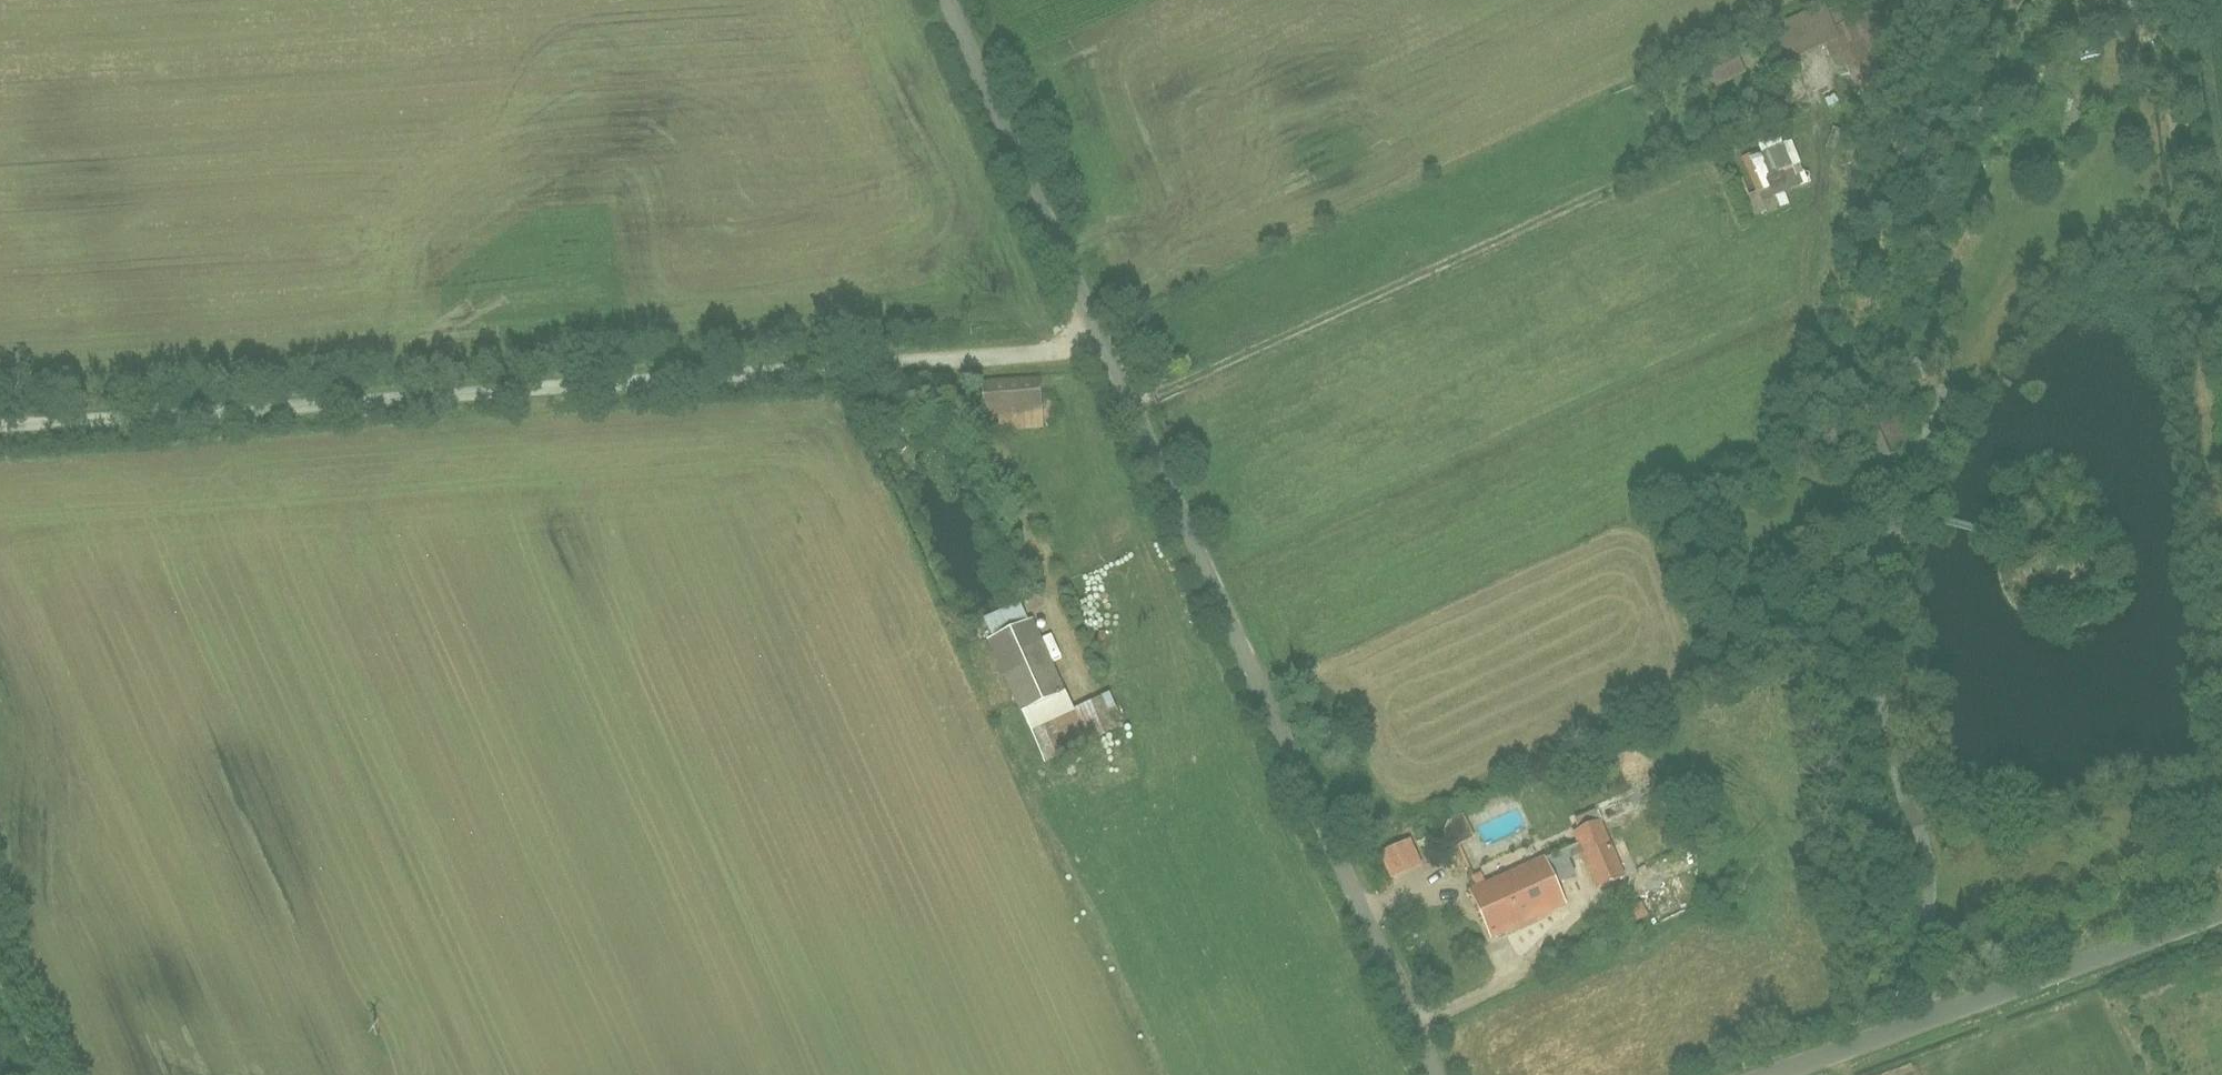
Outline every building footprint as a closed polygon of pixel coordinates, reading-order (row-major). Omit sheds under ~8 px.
[(1743,50),(1710,66),(1720,87),(1753,72),(1743,50)] [(1793,141),(1752,158),(1768,195),(1808,178),(1793,141)] [(1046,434),(1041,392),(973,395),(979,434),(1046,434)] [(1017,724),(1071,695),(1031,617),(981,640),(1017,724)] [(1464,815),(1445,823),(1455,847),(1475,838),(1464,815)] [(1601,821),(1573,833),(1597,886),(1625,873),(1601,821)] [(1411,838),(1379,851),(1390,879),(1422,866),(1411,838)] [(1543,857),(1471,889),(1493,939),(1565,907),(1543,857)] [(1645,900),(1619,912),(1627,928),(1652,916),(1645,900)]
